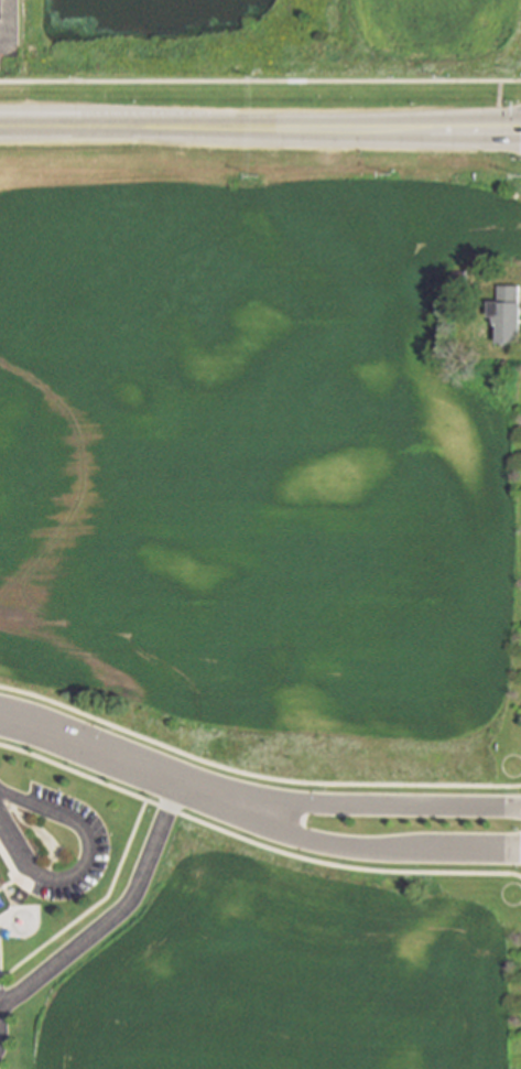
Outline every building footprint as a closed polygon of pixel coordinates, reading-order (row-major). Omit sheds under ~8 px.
[(454,271),(468,270),(468,281),(454,282),(454,271)] [(518,287),(497,287),(498,302),(488,302),(488,318),(493,318),(493,326),(497,326),(497,344),(520,344),(520,303),(518,303),(518,287)]
